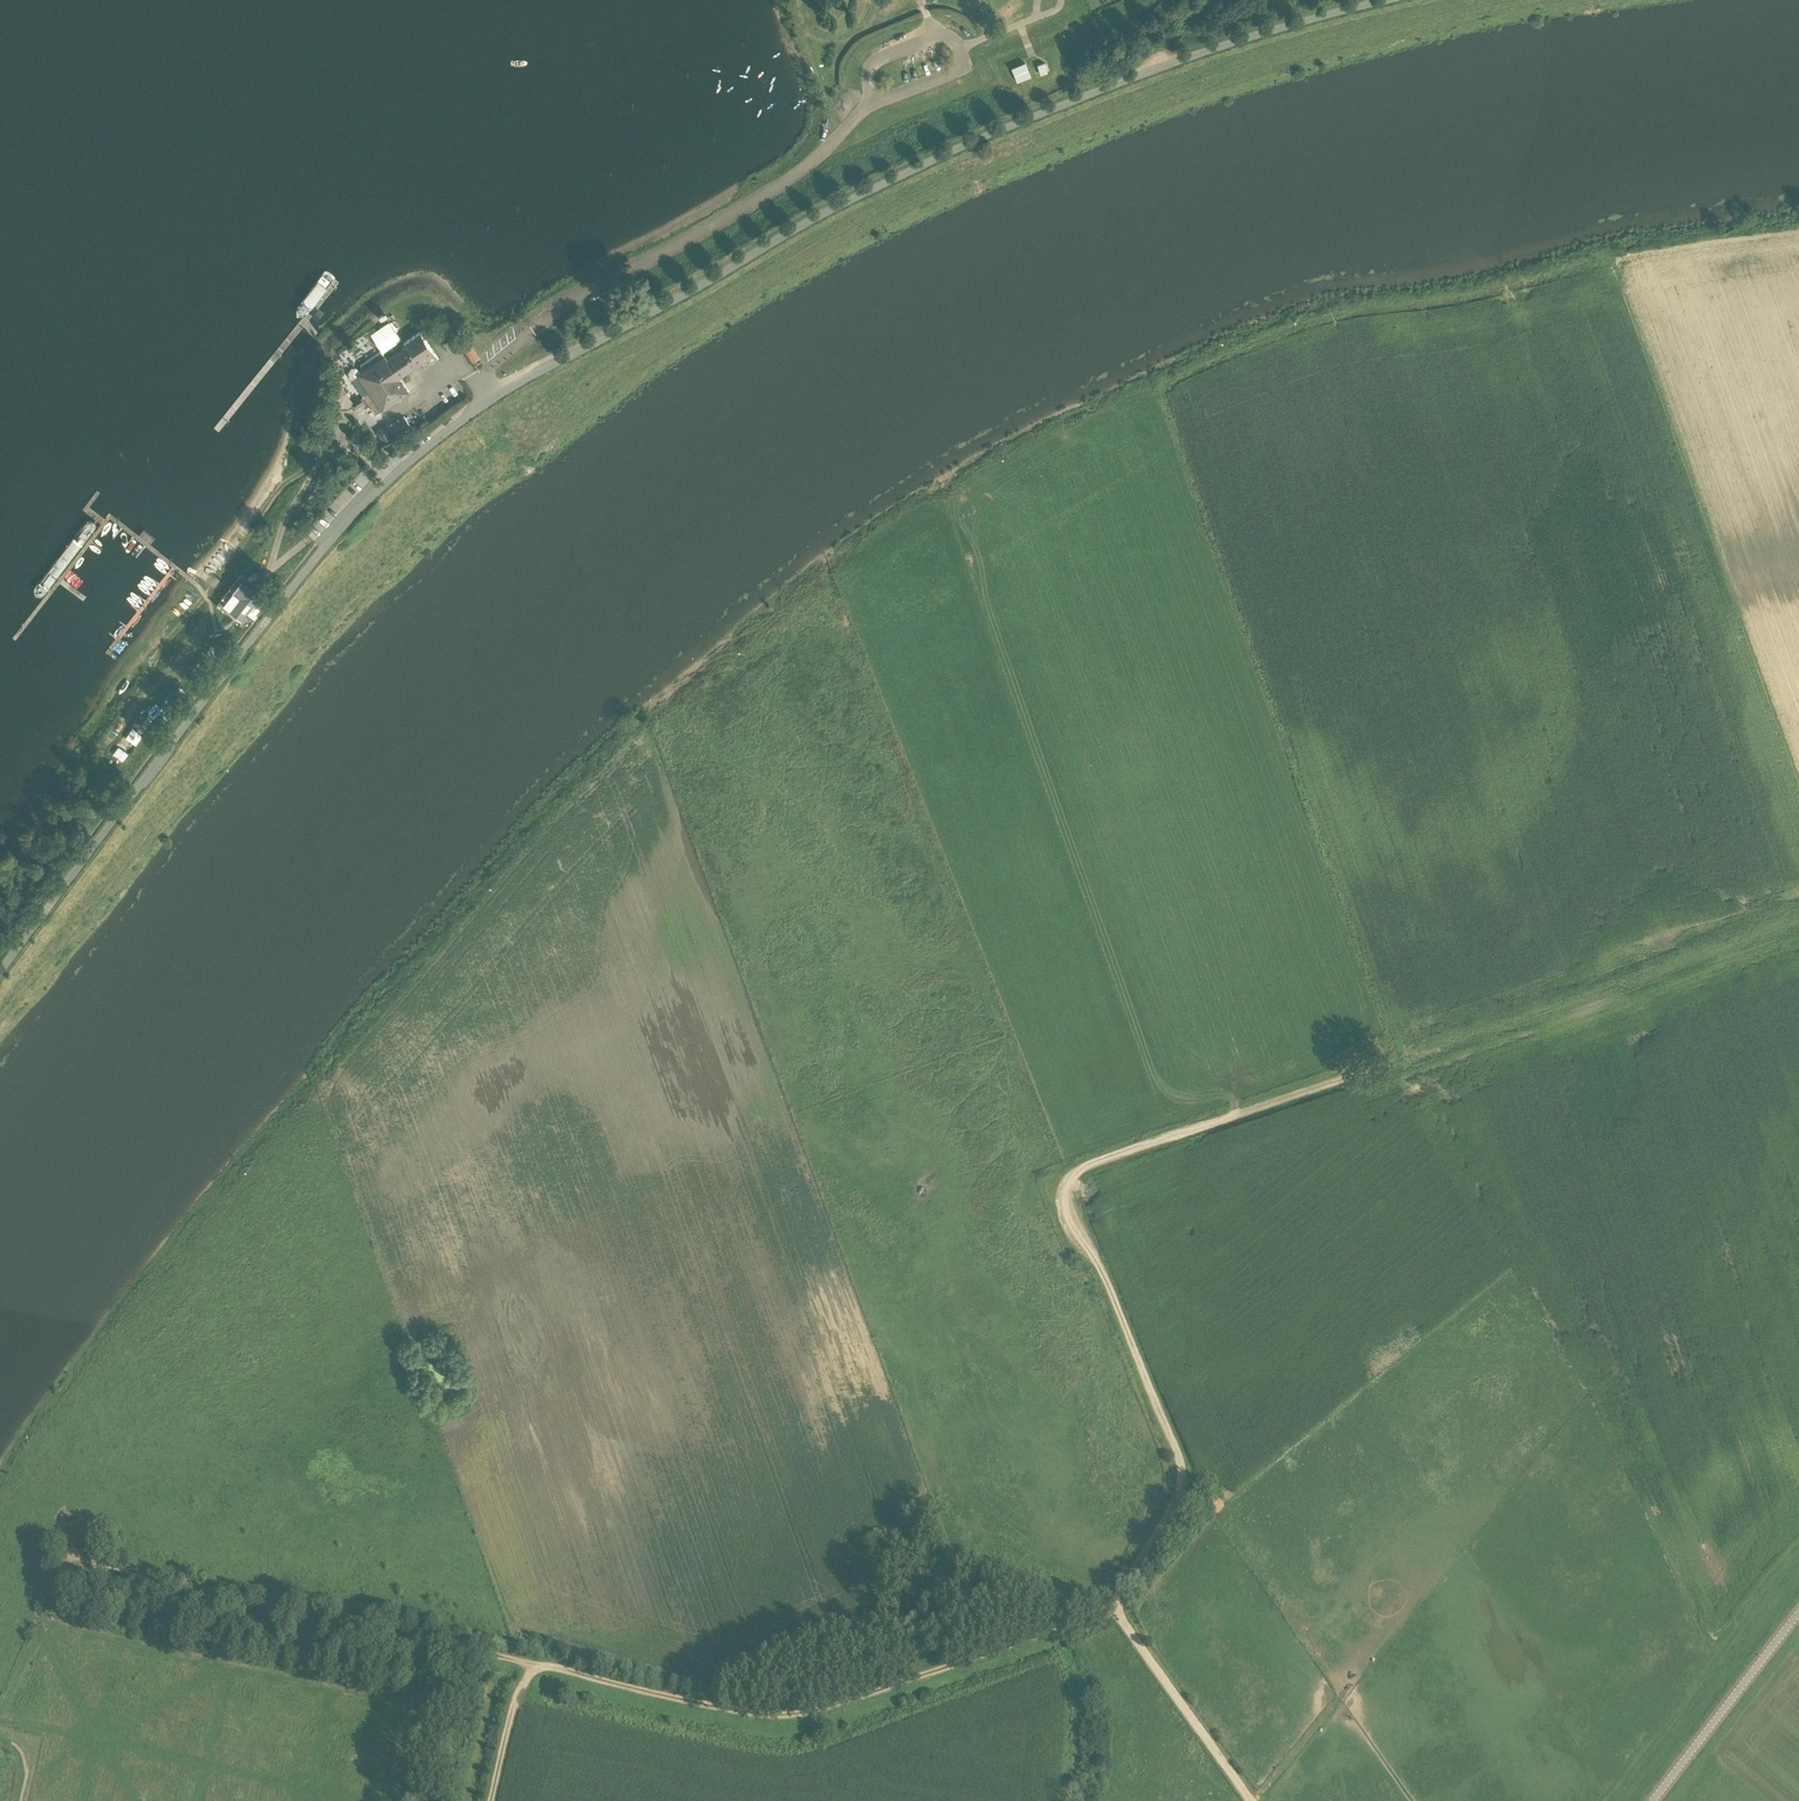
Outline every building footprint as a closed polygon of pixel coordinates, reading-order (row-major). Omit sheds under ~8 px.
[(1059,79),(1068,75),(1056,46),(1047,50),(1059,79)] [(1047,72),(1043,58),(1034,61),(1038,75),(1047,72)] [(1013,65),(1018,79),(1033,74),(1028,60),(1013,65)] [(602,321),(603,312),(591,311),(590,320),(602,321)] [(439,357),(419,329),(384,354),(380,348),(383,346),(371,327),(353,340),(365,358),(360,362),(356,365),(350,366),(348,370),(349,374),(361,394),(351,400),(356,407),(364,402),(366,404),(369,402),(376,412),(408,390),(404,384),(423,371),(419,366),(427,361),(434,361),(439,357)] [(472,358),(479,355),(473,344),(467,347),(472,358)] [(241,619),(260,594),(250,586),(241,579),(232,591),(239,597),(229,610),(241,619)]
